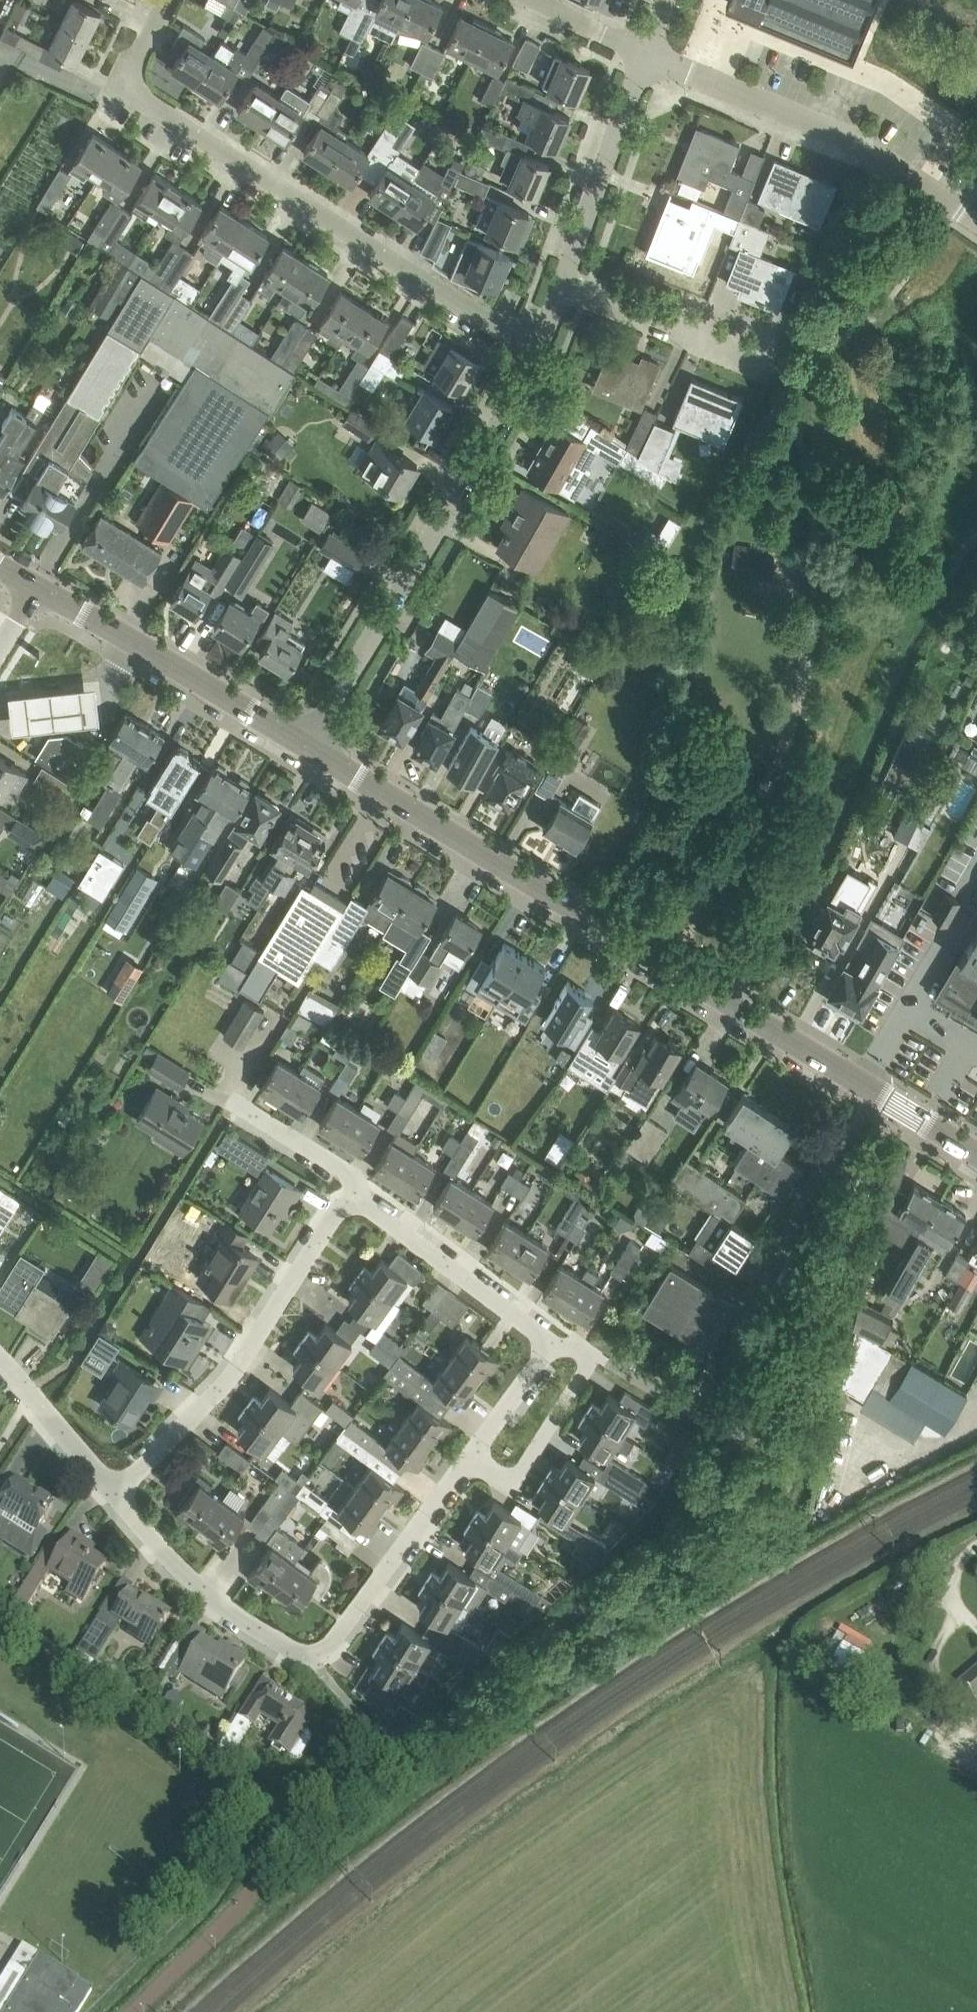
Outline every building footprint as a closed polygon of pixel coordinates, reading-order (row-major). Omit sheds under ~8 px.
[(61,23),(88,37),(101,12),(76,0),(72,0),(61,23)] [(223,0),(206,0),(204,4),(227,16),(233,6),(223,0)] [(336,4),(347,10),(338,28),(350,34),(361,10),(353,6),(356,0),(339,0),(336,4)] [(401,20),(411,0),(380,0),(373,15),(361,10),(350,34),(357,37),(361,39),(372,18),(396,30),(401,20)] [(401,20),(396,30),(426,36),(441,5),(431,0),(411,0),(401,20)] [(727,1),(767,18),(851,52),(855,43),(861,29),(873,0),(727,0),(727,1)] [(446,46),(472,57),(488,25),(474,18),(472,20),(461,15),(451,36),(446,46)] [(76,61),(88,37),(61,23),(48,48),(76,61)] [(181,76),(194,84),(213,55),(199,46),(205,38),(195,31),(183,23),(171,47),(181,53),(172,67),(182,73),(181,76)] [(498,69),(512,40),(501,35),(502,32),(488,25),(472,57),(498,69)] [(273,32),(267,41),(300,62),(309,48),(275,29),(273,32)] [(21,33),(16,44),(40,56),(46,45),(21,33)] [(350,34),(344,46),(351,50),(357,37),(350,34)] [(527,70),(540,45),(526,37),(513,63),(527,70)] [(248,53),(241,63),(250,69),(265,46),(256,40),(248,53)] [(421,70),(433,45),(422,40),(410,65),(421,70)] [(210,91),(220,97),(241,63),(248,53),(236,46),(234,49),(222,41),(213,55),(194,84),(192,87),(206,96),(210,91)] [(444,50),(433,45),(421,70),(431,76),(444,50)] [(265,46),(250,69),(260,75),(274,52),(265,46)] [(543,84),(577,98),(589,69),(555,54),(543,84)] [(500,89),(504,81),(493,75),(481,100),(492,105),(500,89)] [(564,136),(561,135),(569,117),(530,100),(535,89),(506,77),(500,89),(525,99),(519,113),(533,119),(527,134),(545,142),(545,143),(558,149),(564,136)] [(247,118),(260,126),(279,95),(256,80),(238,109),(248,115),(247,118)] [(307,105),(316,111),(331,87),(321,80),(310,98),(287,83),(279,95),(260,126),(274,135),(275,133),(285,139),(307,105)] [(312,160),(326,168),(349,132),(337,125),(342,118),(332,111),(344,95),(331,87),(316,111),(321,114),(316,123),(320,125),(304,151),(314,157),(312,160)] [(373,147),(382,153),(407,115),(406,114),(398,126),(390,121),(373,147)] [(382,153),(391,159),(417,121),(407,115),(382,153)] [(484,122),(478,136),(501,146),(507,132),(484,122)] [(678,177),(678,179),(704,190),(709,177),(732,186),(723,211),(739,218),(747,198),(755,179),(730,169),(739,144),(701,128),(691,152),(687,150),(676,176),(678,177)] [(349,133),(349,132),(326,168),(340,177),(341,175),(352,181),(369,154),(345,139),(349,133)] [(89,170),(99,176),(117,148),(93,133),(70,169),(85,178),(89,170)] [(549,165),(507,147),(501,161),(515,168),(509,182),(536,194),(549,165)] [(117,148),(99,176),(109,183),(104,190),(117,198),(140,163),(117,148)] [(837,184),(774,158),(757,199),(820,225),(837,184)] [(424,160),(411,180),(391,210),(405,219),(407,217),(418,223),(432,201),(442,207),(455,183),(454,182),(460,169),(448,163),(443,172),(424,160)] [(60,165),(42,194),(54,201),(72,173),(60,165)] [(378,202),(391,210),(411,180),(388,165),(370,193),(380,200),(378,202)] [(490,182),(460,169),(454,182),(455,183),(484,196),(490,182)] [(151,210),(160,216),(178,187),(154,172),(132,208),(147,217),(151,210)] [(201,202),(178,187),(160,216),(170,222),(166,229),(179,237),(201,202)] [(475,225),(516,242),(517,241),(521,243),(529,226),(524,223),(528,212),(487,195),(475,225)] [(766,207),(747,198),(739,218),(755,224),(759,226),(766,207)] [(734,230),(739,218),(723,211),(692,199),(684,219),(667,212),(661,228),(662,229),(659,238),(653,235),(646,253),(693,271),(698,258),(689,255),(703,218),(734,230)] [(98,245),(104,235),(121,208),(111,201),(87,238),(98,245)] [(218,261),(226,249),(245,220),(221,204),(199,239),(207,245),(205,248),(206,254),(218,261)] [(108,251),(132,214),(121,208),(104,235),(98,245),(108,251)] [(739,218),(734,230),(729,244),(740,249),(744,250),(755,224),(739,218)] [(237,283),(268,235),(245,220),(226,249),(220,258),(234,266),(227,277),(237,283)] [(740,249),(727,282),(742,288),(742,286),(748,289),(746,294),(759,299),(758,301),(763,303),(764,301),(778,306),(788,281),(768,272),(772,262),(760,256),(770,230),(759,226),(755,224),(744,250),(740,249)] [(63,228),(56,240),(77,253),(84,241),(63,228)] [(446,236),(431,229),(420,250),(435,258),(436,258),(446,236)] [(510,257),(510,256),(502,253),(503,251),(499,250),(499,251),(467,238),(451,276),(482,289),(485,280),(497,285),(503,272),(507,273),(513,258),(510,257)] [(149,277),(159,284),(166,273),(183,247),(172,240),(149,277)] [(278,283),(288,289),(306,260),(283,246),(257,288),(270,296),(278,283)] [(194,254),(183,247),(166,273),(159,284),(170,291),(194,254)] [(120,259),(91,307),(113,320),(141,272),(129,265),(120,259)] [(328,273),(306,260),(288,289),(297,295),(288,309),(299,317),(309,303),(310,303),(314,297),(313,296),(328,273)] [(113,320),(66,398),(100,418),(141,349),(157,359),(156,360),(158,365),(165,369),(170,368),(170,367),(185,376),(185,377),(186,378),(195,363),(168,346),(194,306),(170,291),(159,284),(149,277),(141,272),(113,320)] [(230,286),(211,317),(222,324),(241,293),(230,286)] [(341,291),(317,329),(323,332),(329,336),(334,328),(345,335),(364,306),(341,291)] [(252,300),(241,293),(222,324),(233,331),(252,300)] [(168,346),(195,363),(270,411),(273,413),(297,372),(295,370),(284,364),(272,356),(233,331),(222,324),(211,317),(194,306),(168,346)] [(364,306),(345,335),(356,342),(352,350),(362,357),(386,320),(364,306)] [(392,355),(414,322),(402,314),(380,348),(392,355)] [(307,327),(295,319),(272,356),(284,364),(307,327)] [(284,364),(295,370),(317,332),(307,327),(284,364)] [(423,365),(462,389),(479,361),(439,338),(423,365)] [(392,355),(380,348),(370,363),(399,380),(408,366),(391,356),(392,355)] [(599,374),(596,380),(616,388),(613,396),(640,408),(659,363),(642,356),(639,364),(624,358),(625,355),(621,353),(621,354),(609,349),(599,374)] [(344,403),(369,365),(359,358),(340,388),(320,375),(314,384),(344,403)] [(207,506),(270,411),(195,363),(186,378),(134,458),(164,478),(195,498),(207,506)] [(679,407),(672,422),(677,424),(681,426),(684,427),(685,426),(720,441),(720,442),(724,443),(743,398),(694,378),(694,376),(693,376),(681,406),(678,405),(678,406),(679,407)] [(406,418),(435,435),(437,431),(439,432),(438,434),(439,435),(446,423),(443,422),(452,406),(418,385),(411,398),(416,401),(406,418)] [(77,454),(100,418),(66,398),(36,447),(50,456),(40,474),(51,480),(35,506),(23,499),(19,506),(30,513),(27,517),(43,527),(45,522),(56,529),(92,470),(77,454)] [(2,493),(25,456),(17,451),(43,408),(34,402),(26,414),(2,455),(0,454),(0,492),(2,493)] [(2,455),(26,414),(13,406),(3,422),(6,424),(0,434),(0,454),(2,455)] [(645,407),(626,447),(638,456),(654,421),(658,413),(645,407)] [(351,408),(343,421),(368,437),(376,424),(351,408)] [(654,421),(638,456),(658,469),(675,429),(654,421)] [(613,438),(591,422),(582,438),(554,422),(527,470),(559,487),(575,496),(591,468),(585,465),(594,448),(604,454),(613,438)] [(267,441),(263,445),(279,459),(289,448),(278,438),(272,445),(267,441)] [(401,492),(417,464),(376,440),(360,467),(401,492)] [(35,479),(23,499),(35,506),(51,480),(40,474),(50,456),(36,447),(10,490),(11,491),(23,471),(35,479)] [(195,498),(164,478),(136,522),(168,541),(195,498)] [(570,513),(524,488),(507,520),(510,522),(504,533),(506,533),(498,547),(539,569),(570,513)] [(327,528),(333,508),(310,502),(305,522),(327,528)] [(143,582),(162,552),(101,514),(82,544),(143,582)] [(355,568),(364,553),(327,531),(318,547),(355,568)] [(655,555),(669,545),(662,535),(658,538),(660,540),(650,547),(655,555)] [(771,577),(771,574),(774,558),(750,554),(751,546),(735,544),(731,573),(771,577)] [(171,600),(195,614),(210,589),(203,585),(209,575),(218,580),(214,586),(221,591),(243,556),(226,545),(213,566),(197,556),(171,600)] [(243,556),(221,591),(233,597),(260,552),(249,545),(243,556)] [(490,589),(472,620),(502,636),(519,605),(490,589)] [(230,601),(214,626),(241,643),(249,630),(254,633),(269,608),(256,601),(249,613),(230,601)] [(275,610),(257,640),(265,645),(259,654),(287,671),(305,643),(286,632),(293,621),(275,610)] [(460,641),(455,650),(485,667),(494,651),(502,636),(472,620),(464,635),(460,641)] [(405,683),(380,724),(402,738),(421,707),(419,706),(445,662),(447,663),(455,650),(460,641),(439,628),(426,650),(436,656),(416,690),(405,683)] [(97,680),(11,690),(16,727),(101,717),(97,680)] [(464,709),(465,710),(478,685),(477,684),(471,695),(457,688),(441,716),(433,711),(413,748),(436,760),(464,709)] [(492,693),(478,685),(465,710),(479,717),(492,693)] [(109,782),(145,724),(126,712),(109,739),(117,744),(98,775),(109,782)] [(548,767),(563,776),(590,725),(575,717),(548,767)] [(147,762),(164,735),(145,724),(109,782),(86,819),(101,828),(124,791),(120,788),(139,757),(147,762)] [(447,768),(474,783),(497,742),(470,727),(447,768)] [(49,735),(35,756),(74,781),(93,749),(67,733),(49,735)] [(894,743),(867,798),(890,809),(916,753),(894,743)] [(178,747),(175,744),(145,793),(160,803),(150,818),(161,825),(201,760),(189,753),(188,750),(181,746),(178,747)] [(976,759),(976,745),(975,744),(969,754),(976,759)] [(512,750),(485,792),(508,806),(512,799),(516,802),(523,792),(525,793),(541,767),(512,750)] [(2,796),(11,782),(16,785),(25,772),(0,756),(0,794),(2,796)] [(170,850),(182,857),(231,777),(226,773),(226,769),(219,764),(215,767),(213,765),(196,793),(202,797),(170,850)] [(42,767),(34,781),(67,801),(75,787),(42,767)] [(238,780),(231,777),(182,857),(195,866),(228,813),(233,816),(250,788),(248,787),(249,783),(241,778),(238,780)] [(278,805),(256,791),(217,854),(231,862),(250,831),(259,836),(278,805)] [(543,828),(576,848),(593,820),(551,794),(543,808),(552,813),(543,828)] [(908,801),(893,835),(907,842),(918,819),(923,808),(908,801)] [(72,808),(56,835),(70,844),(87,817),(72,808)] [(260,906),(273,884),(308,825),(290,814),(273,843),(281,848),(273,860),(272,859),(248,899),(260,906)] [(18,817),(8,833),(36,851),(46,834),(18,817)] [(918,819),(907,842),(919,847),(931,826),(918,819)] [(327,836),(308,825),(273,884),(284,891),(301,861),(309,865),(327,836)] [(84,886),(78,883),(67,902),(98,921),(110,902),(107,901),(128,866),(105,852),(84,886)] [(67,902),(78,883),(81,879),(58,864),(43,888),(67,902)] [(138,868),(107,919),(127,932),(159,880),(138,868)] [(10,895),(17,882),(0,871),(0,889),(10,895)] [(342,911),(314,957),(331,967),(362,916),(386,930),(412,886),(409,885),(411,882),(409,880),(402,875),(399,875),(398,878),(387,871),(366,907),(351,897),(346,904),(342,911)] [(853,924),(860,908),(871,888),(859,882),(848,901),(847,901),(843,909),(828,901),(808,936),(824,945),(825,943),(833,948),(838,938),(843,941),(853,924)] [(214,903),(227,912),(240,891),(227,883),(214,903)] [(261,951),(255,960),(256,961),(260,963),(263,959),(299,981),(314,957),(342,911),(346,904),(314,884),(309,891),(301,886),(261,951)] [(386,930),(380,940),(403,954),(383,987),(394,994),(396,995),(401,987),(409,973),(422,952),(421,951),(430,936),(418,928),(435,900),(425,894),(427,892),(425,889),(418,885),(415,885),(414,887),(412,886),(386,930)] [(946,893),(933,916),(946,924),(959,901),(946,893)] [(67,907),(54,929),(66,936),(79,915),(67,907)] [(422,952),(409,973),(427,984),(428,984),(444,958),(459,968),(469,952),(466,950),(480,927),(456,913),(429,956),(422,952)] [(858,1016),(860,1012),(861,1012),(899,946),(898,945),(903,936),(882,924),(878,933),(867,927),(829,993),(830,994),(827,999),(858,1016)] [(941,990),(976,1012),(976,932),(941,990)] [(244,940),(231,961),(249,972),(256,961),(255,960),(261,951),(244,940)] [(494,1003),(523,956),(503,943),(490,965),(480,959),(464,985),(494,1003)] [(523,956),(494,1003),(524,1022),(540,995),(530,989),(543,968),(523,956)] [(128,958),(108,991),(121,999),(141,966),(128,958)] [(593,1017),(584,1011),(593,996),(568,981),(546,1017),(563,1027),(557,1036),(575,1046),(593,1017)] [(299,1006),(326,1022),(336,1005),(309,989),(299,1006)] [(224,1035),(242,1046),(264,1010),(245,999),(224,1035)] [(616,1061),(639,1024),(614,1009),(590,1049),(581,1044),(563,1076),(583,1087),(604,1054),(616,1061)] [(291,1043),(299,1031),(288,1024),(280,1036),(291,1043)] [(438,1058),(449,1035),(437,1029),(425,1052),(438,1058)] [(648,1100),(679,1048),(657,1035),(648,1051),(646,1049),(634,1068),(627,1063),(612,1088),(623,1094),(627,1087),(648,1100)] [(337,1046),(333,1053),(346,1061),(356,1044),(343,1036),(337,1046)] [(374,1036),(370,1044),(379,1050),(384,1042),(374,1036)] [(188,1072),(158,1053),(148,1068),(179,1087),(188,1072)] [(278,1059),(261,1087),(281,1100),(299,1072),(278,1059)] [(359,1068),(348,1061),(340,1074),(351,1081),(359,1068)] [(673,1096),(703,1116),(725,1081),(696,1062),(673,1096)] [(299,1072),(281,1100),(302,1113),(325,1076),(304,1063),(299,1072)] [(446,1099),(417,1079),(406,1097),(398,1110),(409,1117),(423,1094),(442,1106),(446,1099)] [(175,1103),(177,1100),(157,1087),(137,1119),(158,1132),(160,1129),(186,1145),(202,1120),(175,1103)] [(388,1104),(398,1110),(406,1097),(395,1091),(388,1104)] [(734,1160),(783,1193),(802,1164),(779,1149),(794,1127),(743,1093),(724,1122),(748,1138),(734,1160)] [(320,1124),(340,1137),(357,1110),(337,1097),(320,1124)] [(340,1137),(361,1150),(378,1123),(357,1110),(340,1137)] [(647,1118),(626,1149),(647,1163),(667,1132),(647,1118)] [(227,1130),(219,1142),(262,1169),(269,1157),(227,1130)] [(397,1132),(374,1168),(395,1181),(412,1153),(417,1145),(397,1132)] [(453,1154),(464,1161),(478,1139),(467,1132),(460,1142),(453,1154)] [(558,1135),(546,1155),(559,1163),(571,1143),(558,1135)] [(453,1154),(460,1142),(450,1136),(442,1148),(453,1154)] [(412,1153),(395,1181),(416,1194),(433,1166),(412,1153)] [(686,1158),(670,1182),(681,1190),(697,1166),(686,1158)] [(579,1163),(575,1181),(593,1185),(597,1167),(579,1163)] [(697,1166),(681,1190),(714,1212),(729,1222),(730,1220),(732,1221),(746,1199),(697,1166)] [(529,1167),(521,1179),(513,1191),(524,1198),(539,1173),(529,1167)] [(241,1209),(270,1227),(285,1203),(289,1206),(300,1190),(266,1169),(241,1209)] [(74,1170),(61,1192),(73,1200),(80,1188),(74,1184),(80,1174),(74,1170)] [(502,1185),(513,1191),(521,1179),(510,1172),(502,1185)] [(433,1205),(454,1218),(471,1190),(451,1177),(433,1205)] [(908,1218),(921,1226),(923,1227),(940,1199),(914,1184),(905,1199),(894,1192),(882,1211),(904,1224),(908,1218)] [(454,1218),(475,1231),(492,1203),(471,1190),(454,1218)] [(567,1235),(575,1223),(587,1203),(577,1196),(556,1228),(567,1235)] [(645,1196),(632,1217),(643,1224),(656,1203),(645,1196)] [(881,1296),(898,1306),(932,1248),(942,1253),(966,1215),(940,1199),(923,1227),(921,1226),(881,1296)] [(14,1210),(0,1201),(0,1232),(14,1210)] [(655,1209),(647,1222),(660,1231),(666,1222),(661,1214),(655,1209)] [(714,1212),(689,1250),(727,1275),(735,1264),(754,1236),(732,1221),(730,1220),(729,1222),(714,1212)] [(488,1249),(509,1262),(526,1234),(505,1221),(488,1249)] [(198,1277),(232,1298),(257,1257),(241,1247),(247,1236),(224,1222),(217,1233),(223,1237),(198,1277)] [(585,1229),(575,1223),(567,1235),(577,1242),(585,1229)] [(509,1262),(529,1275),(547,1247),(526,1234),(509,1262)] [(612,1271),(622,1278),(642,1246),(632,1240),(612,1271)] [(969,1254),(976,1259),(976,1240),(969,1254)] [(95,1251),(78,1279),(95,1289),(112,1261),(95,1251)] [(416,1281),(424,1270),(398,1251),(389,1263),(381,1258),(373,1269),(366,1264),(358,1274),(391,1298),(406,1278),(412,1282),(416,1281)] [(35,1284),(45,1268),(21,1252),(0,1286),(0,1298),(6,1302),(4,1305),(5,1306),(7,1303),(18,1309),(16,1313),(52,1335),(70,1305),(35,1284)] [(957,1253),(945,1273),(958,1280),(970,1261),(957,1253)] [(735,1303),(670,1263),(642,1310),(706,1349),(735,1303)] [(543,1292),(564,1305),(581,1277),(561,1264),(543,1292)] [(391,1298),(358,1274),(351,1285),(358,1290),(349,1302),(375,1321),(391,1298)] [(584,1318),(602,1290),(581,1277),(564,1305),(560,1311),(561,1311),(574,1319),(577,1314),(584,1318)] [(961,1280),(947,1303),(958,1310),(972,1287),(961,1280)] [(431,1310),(448,1288),(438,1281),(422,1303),(431,1310)] [(201,1302),(174,1285),(142,1336),(186,1364),(210,1325),(193,1314),(201,1302)] [(469,1304),(448,1288),(431,1310),(452,1325),(469,1304)] [(859,1298),(851,1326),(879,1344),(893,1320),(859,1298)] [(310,1329),(303,1339),(331,1360),(347,1338),(326,1323),(317,1335),(310,1329)] [(383,1331),(377,1340),(398,1356),(404,1347),(383,1331)] [(862,1401),(873,1384),(892,1352),(856,1332),(842,1389),(862,1401)] [(99,1333),(90,1348),(110,1360),(120,1345),(99,1333)] [(450,1358),(479,1380),(487,1369),(491,1371),(499,1360),(466,1336),(450,1358)] [(302,1355),(293,1366),(315,1382),(331,1360),(303,1339),(295,1350),(302,1355)] [(390,1366),(398,1356),(377,1340),(369,1350),(390,1366)] [(894,1350),(873,1384),(890,1395),(911,1360),(894,1350)] [(398,1356),(390,1366),(440,1402),(447,1392),(466,1405),(474,1394),(471,1392),(479,1380),(450,1358),(433,1381),(398,1356)] [(945,1429),(966,1394),(911,1360),(890,1395),(945,1429)] [(119,1376),(100,1405),(130,1423),(149,1394),(144,1391),(151,1380),(122,1361),(114,1373),(119,1376)] [(433,1411),(440,1402),(390,1366),(385,1373),(420,1399),(403,1423),(431,1444),(440,1433),(443,1436),(451,1424),(433,1411)] [(704,1366),(692,1386),(701,1391),(713,1371),(704,1366)] [(291,1403),(270,1388),(262,1400),(255,1395),(247,1405),(291,1437),(306,1417),(312,1421),(322,1407),(300,1391),(291,1403)] [(593,1401),(587,1412),(623,1434),(634,1418),(645,1425),(655,1409),(625,1391),(619,1400),(608,1394),(601,1406),(593,1401)] [(347,1424),(352,1418),(354,1415),(333,1399),(327,1409),(347,1424)] [(291,1437),(247,1405),(240,1415),(247,1420),(238,1431),(264,1451),(272,1439),(284,1447),(291,1437)] [(623,1434),(587,1412),(580,1423),(587,1427),(579,1439),(608,1458),(617,1444),(628,1451),(634,1441),(623,1434)] [(352,1418),(347,1424),(343,1429),(367,1446),(375,1435),(352,1418)] [(403,1423),(386,1446),(418,1470),(426,1458),(423,1456),(431,1444),(403,1423)] [(697,1436),(688,1430),(686,1428),(665,1460),(676,1468),(697,1436)] [(360,1454),(367,1446),(343,1429),(337,1437),(360,1454)] [(226,1441),(219,1452),(243,1469),(251,1459),(226,1441)] [(594,1477),(598,1479),(605,1468),(584,1455),(578,1465),(568,1458),(560,1470),(553,1466),(546,1476),(581,1498),(594,1477)] [(646,1481),(610,1459),(605,1468),(626,1482),(640,1491),(646,1481)] [(372,1465),(355,1487),(384,1509),(392,1498),(395,1500),(404,1489),(372,1465)] [(297,1494),(304,1483),(283,1467),(276,1478),(290,1488),(297,1494)] [(640,1491),(626,1482),(605,1468),(598,1479),(647,1509),(656,1500),(640,1491)] [(186,1491),(190,1493),(175,1513),(186,1522),(189,1518),(201,1527),(222,1498),(209,1488),(212,1484),(198,1474),(186,1491)] [(580,1498),(546,1476),(531,1499),(566,1521),(580,1498)] [(273,1511),(290,1488),(276,1478),(275,1478),(280,1481),(263,1504),(273,1511)] [(45,1533),(38,1528),(53,1505),(14,1481),(4,1498),(0,1496),(0,1544),(28,1561),(45,1533)] [(304,1483),(297,1494),(300,1496),(320,1511),(329,1499),(305,1481),(304,1483)] [(384,1509),(355,1487),(338,1510),(370,1534),(379,1523),(376,1520),(384,1509)] [(290,1488),(273,1511),(283,1519),(300,1496),(297,1494),(290,1488)] [(244,1514),(222,1498),(201,1527),(211,1535),(209,1538),(220,1547),(244,1514)] [(479,1509),(472,1520),(517,1548),(531,1526),(520,1520),(521,1518),(494,1501),(486,1513),(479,1509)] [(358,1539),(328,1516),(321,1526),(351,1549),(358,1539)] [(468,1531),(460,1544),(465,1547),(481,1557),(492,1564),(499,1554),(506,1558),(511,1561),(516,1560),(522,1551),(517,1548),(472,1520),(465,1530),(468,1531)] [(273,1591),(295,1562),(305,1548),(277,1526),(266,1541),(271,1545),(247,1577),(259,1585),(261,1582),(273,1591)] [(579,1542),(600,1555),(606,1545),(585,1532),(579,1542)] [(81,1603),(105,1563),(84,1550),(88,1544),(72,1534),(62,1550),(50,1543),(13,1602),(26,1610),(43,1583),(49,1571),(70,1584),(64,1593),(81,1603)] [(603,1557),(600,1555),(579,1542),(572,1553),(593,1565),(603,1557)] [(309,1572),(295,1562),(273,1591),(283,1599),(281,1602),(292,1610),(307,1591),(319,1599),(319,1598),(318,1597),(326,1585),(330,1578),(328,1569),(323,1563),(319,1560),(320,1559),(319,1558),(309,1572)] [(433,1570),(426,1581),(461,1603),(465,1597),(475,1580),(505,1599),(512,1589),(498,1581),(476,1566),(470,1576),(448,1562),(441,1574),(433,1570)] [(505,1570),(498,1581),(512,1589),(523,1596),(529,1587),(529,1586),(505,1570)] [(427,1596),(419,1608),(447,1625),(461,1603),(426,1581),(420,1591),(427,1596)] [(151,1607),(136,1597),(128,1592),(120,1604),(110,1598),(78,1647),(92,1656),(110,1628),(114,1630),(121,1620),(152,1640),(163,1624),(164,1625),(166,1621),(165,1620),(170,1613),(154,1603),(151,1607)] [(388,1631),(381,1642),(415,1663),(416,1663),(430,1640),(403,1623),(395,1635),(388,1631)] [(481,1659),(510,1635),(499,1627),(485,1648),(464,1635),(458,1644),(481,1659)] [(225,1693),(245,1660),(231,1651),(227,1656),(201,1640),(194,1652),(182,1644),(164,1673),(177,1682),(186,1668),(225,1693)] [(415,1663),(381,1642),(374,1652),(381,1657),(368,1678),(387,1690),(392,1681),(401,1686),(409,1674),(423,1683),(430,1672),(416,1663),(415,1663)] [(464,1664),(444,1682),(451,1686),(481,1659),(458,1644),(450,1656),(464,1664)] [(958,1684),(976,1706),(976,1668),(958,1684)] [(238,1716),(218,1749),(229,1755),(234,1747),(236,1748),(251,1725),(254,1726),(260,1717),(278,1728),(269,1743),(289,1756),(290,1755),(293,1758),(297,1759),(301,1756),(310,1742),(311,1737),(308,1734),(305,1731),(308,1725),(305,1709),(281,1694),(264,1697),(262,1701),(252,1694),(238,1716)] [(917,1702),(899,1718),(924,1746),(927,1744),(937,1756),(945,1749),(970,1777),(976,1770),(976,1755),(971,1747),(974,1745),(973,1743),(963,1732),(951,1742),(917,1702)] [(378,1720),(392,1736),(410,1720),(387,1705),(378,1720)] [(91,1989),(77,1981),(78,1979),(39,1954),(3,2011),(78,2011),(91,1989)]
